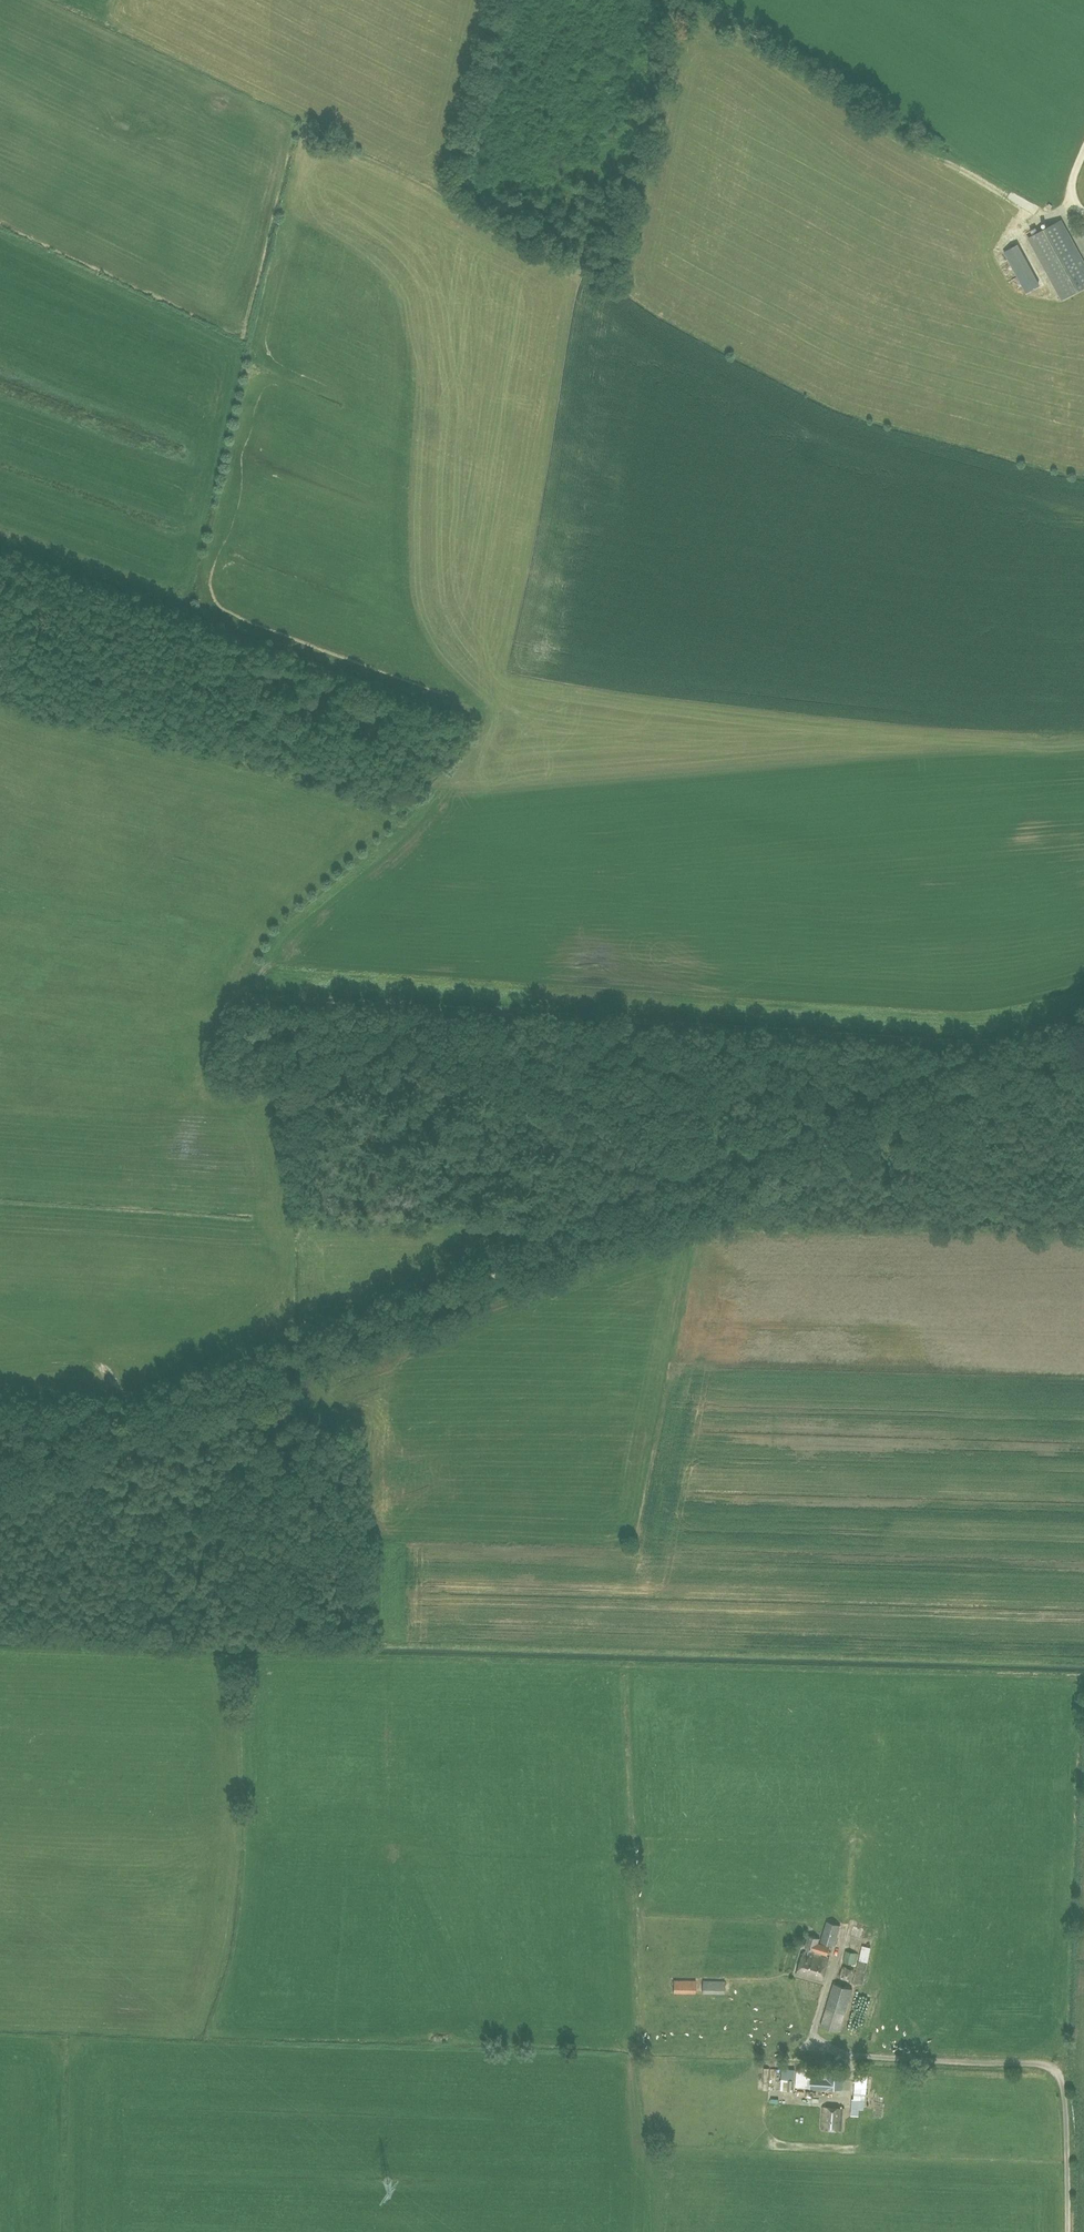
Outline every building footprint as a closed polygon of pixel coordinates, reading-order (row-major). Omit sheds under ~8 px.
[(913,173),(925,180),(932,168),(920,161),(913,173)] [(927,205),(941,216),(949,205),(935,195),(927,205)] [(1061,220),(1037,233),(1031,236),(1028,238),(1062,300),(1083,288),(1083,263),(1061,220)] [(1017,245),(1004,252),(1025,293),(1039,286),(1017,245)] [(863,1932),(866,1920),(852,1916),(849,1928),(863,1932)] [(833,1946),(840,1925),(827,1921),(821,1942),(833,1946)] [(796,1973),(822,1981),(829,1958),(808,1952),(809,1949),(828,1954),(830,1946),(818,1943),(819,1938),(808,1935),(805,1948),(806,1948),(805,1951),(803,1951),(796,1973)] [(871,1947),(862,1945),(859,1960),(854,1982),(863,1984),(868,1962),(871,1947)] [(856,1953),(845,1950),(843,1962),(854,1964),(856,1953)] [(696,1980),(674,1980),(674,1992),(695,1992),(696,1980)] [(725,1981),(703,1980),(702,1992),(725,1992),(725,1981)] [(834,1983),(820,2025),(839,2031),(852,1989),(834,1983)] [(801,1990),(799,1996),(810,1999),(812,1994),(801,1990)] [(842,2091),(843,2083),(844,2066),(834,2065),(828,2065),(828,2066),(799,2065),(798,2088),(842,2091)] [(852,2099),(863,2099),(865,2076),(854,2076),(852,2099)] [(843,2108),(822,2106),(821,2129),(842,2130),(843,2108)] [(858,2116),(859,2108),(851,2108),(851,2115),(858,2116)]
